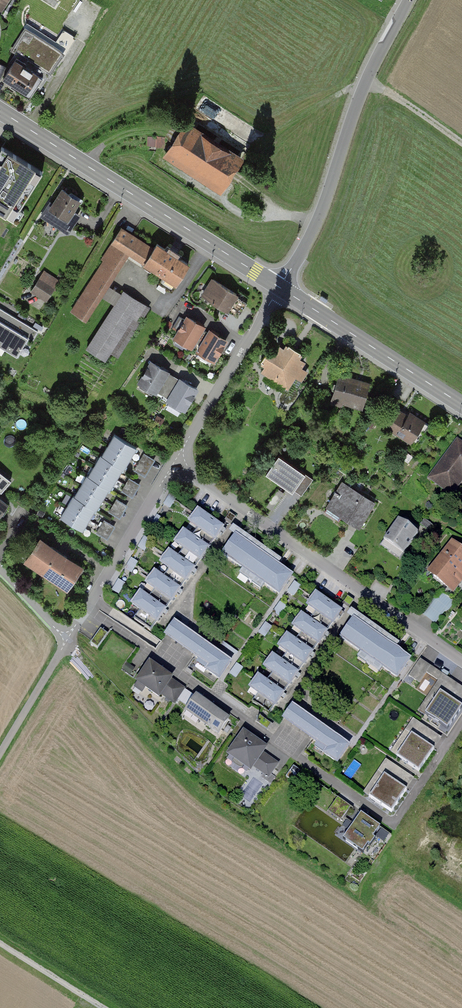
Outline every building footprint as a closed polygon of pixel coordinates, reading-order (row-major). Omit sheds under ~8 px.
[(65,50),(26,24),(10,49),(49,74),(65,50)] [(26,64),(16,58),(3,78),(20,89),(18,92),(29,99),(42,79),(24,67),(26,64)] [(179,120),(158,154),(219,191),(240,158),(179,120)] [(1,146),(0,148),(0,212),(12,220),(42,172),(1,146)] [(79,199),(59,186),(41,217),(68,233),(79,214),(73,210),(79,199)] [(144,263),(153,249),(121,228),(101,258),(104,260),(71,311),(85,320),(126,257),(141,267),(144,263)] [(153,249),(144,263),(164,276),(156,288),(164,293),(167,288),(171,291),(188,264),(180,259),(182,255),(167,246),(165,249),(156,244),(153,249)] [(32,290),(47,300),(58,281),(43,272),(32,290)] [(237,296),(212,280),(200,298),(225,314),(237,296)] [(117,354),(147,308),(123,292),(88,347),(105,359),(111,350),(117,354)] [(0,308),(0,346),(17,356),(28,337),(32,339),(37,331),(0,308)] [(203,327),(187,317),(185,320),(179,316),(172,328),(178,331),(175,337),(191,347),(203,327)] [(226,340),(210,331),(208,333),(202,329),(194,342),(201,346),(198,351),(213,360),(226,340)] [(269,338),(251,367),(294,391),(311,363),(293,352),(269,338)] [(167,372),(151,362),(139,383),(155,393),(156,391),(162,395),(172,378),(165,374),(167,372)] [(368,384),(332,375),(325,401),(361,410),(368,384)] [(179,382),(172,378),(162,395),(168,399),(168,400),(184,410),(196,390),(180,380),(179,382)] [(424,424),(399,408),(385,429),(410,445),(424,424)] [(130,458),(137,447),(114,434),(108,445),(130,458)] [(457,436),(426,477),(450,496),(461,480),(461,440),(457,436)] [(123,469),(130,458),(108,445),(101,455),(123,468),(122,469),(123,469)] [(116,479),(122,469),(123,468),(101,455),(100,454),(94,465),(116,479)] [(314,479),(278,455),(265,473),(292,492),(293,490),(302,496),(314,479)] [(110,489),(116,479),(94,465),(88,476),(109,489),(110,489)] [(1,493),(11,480),(0,471),(0,492),(1,493)] [(103,499),(109,489),(88,476),(87,475),(80,486),(103,499)] [(374,502),(342,483),(325,512),(339,520),(342,515),(359,526),(374,502)] [(97,509),(103,499),(80,486),(74,496),(95,509),(97,509)] [(89,520),(95,509),(74,496),(73,495),(67,506),(89,520)] [(116,498),(110,511),(121,516),(127,504),(116,498)] [(82,530),(89,520),(67,506),(60,517),(82,530)] [(223,528),(199,510),(190,523),(198,529),(192,537),(209,548),(223,528)] [(97,532),(109,537),(114,524),(102,519),(97,532)] [(435,528),(424,519),(420,525),(431,533),(435,528)] [(398,520),(384,541),(403,554),(418,533),(398,520)] [(192,537),(184,531),(175,543),(183,549),(178,557),(194,569),(209,548),(192,537)] [(263,556),(235,536),(223,554),(252,575),(248,580),(252,583),(256,578),(279,594),(292,576),(276,565),(280,560),(266,551),(263,556)] [(25,560),(43,572),(57,551),(40,539),(25,560)] [(453,598),(461,586),(458,583),(461,578),(461,552),(452,545),(430,573),(444,584),(441,589),(453,598)] [(43,572),(67,588),(81,567),(57,551),(43,572)] [(178,557),(170,551),(161,564),(169,570),(163,577),(180,589),(194,569),(178,557)] [(163,577),(155,572),(146,584),(154,590),(149,598),(166,609),(180,589),(163,577)] [(294,580),(289,591),(295,594),(301,583),(294,580)] [(149,598),(141,592),(132,605),(140,610),(134,619),(150,631),(166,609),(149,598)] [(341,611),(317,594),(307,606),(316,612),(310,620),(327,632),(341,611)] [(310,620),(302,614),(293,627),(301,632),(296,640),(312,652),(327,632),(310,620)] [(381,639),(354,620),(341,638),(370,659),(366,664),(370,667),(374,661),(397,677),(409,659),(394,649),(398,644),(384,634),(381,639)] [(230,662),(174,623),(165,635),(209,666),(206,670),(219,679),(230,662)] [(104,639),(97,634),(90,643),(97,648),(104,639)] [(296,640),(287,635),(279,647),(287,653),(281,661),(298,672),(312,652),(296,640)] [(298,672),(281,661),(273,655),(264,667),(272,673),(267,681),(284,693),(298,672)] [(431,668),(420,660),(408,677),(419,685),(431,668)] [(461,682),(461,668),(452,661),(445,672),(461,682)] [(171,679),(149,664),(137,681),(158,696),(160,694),(171,679)] [(231,673),(237,676),(242,668),(236,664),(231,673)] [(442,675),(431,668),(426,675),(437,682),(442,675)] [(267,681),(259,675),(250,688),(258,694),(252,703),(268,714),(284,693),(267,681)] [(443,675),(418,712),(448,732),(461,711),(461,689),(443,675)] [(185,689),(171,679),(160,694),(175,703),(185,689)] [(229,720),(196,696),(186,711),(218,734),(229,720)] [(348,746),(292,707),(283,719),(327,750),(324,754),(337,762),(348,746)] [(271,724),(260,716),(256,721),(267,729),(271,724)] [(442,741),(412,721),(390,754),(419,774),(442,741)] [(244,733),(228,754),(250,769),(265,748),(244,733)] [(277,764),(265,755),(256,767),(266,774),(262,778),(271,784),(275,778),(270,774),(277,764)] [(415,780),(386,760),(363,794),(392,814),(415,780)] [(286,777),(293,781),(300,770),(294,766),(286,777)] [(341,820),(351,806),(338,797),(328,810),(341,820)] [(380,827),(361,813),(343,838),(362,852),(368,844),(370,846),(375,838),(373,837),(380,827)]
